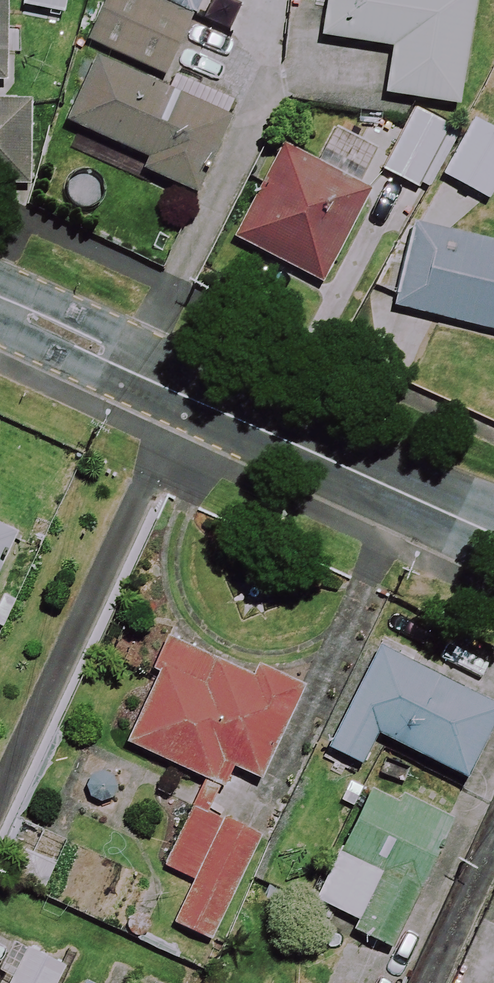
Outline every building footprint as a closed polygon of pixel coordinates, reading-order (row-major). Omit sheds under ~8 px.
[(27,186),(31,99),(1,98),(2,82),(5,0),(0,0),(0,185),(27,186)] [(135,0),(107,0),(88,40),(164,75),(188,24),(135,0)] [(188,24),(199,0),(135,0),(188,24)] [(321,37),(393,49),(385,94),(454,105),(471,0),(327,0),(321,37)] [(227,120),(96,60),(67,123),(149,160),(144,171),(193,194),(227,120)] [(456,132),(413,111),(384,171),(426,192),(456,132)] [(474,118),(444,178),(488,200),(493,188),(493,129),(474,118)] [(367,194),(280,150),(234,240),(320,285),(367,194)] [(408,224),(388,306),(493,332),(493,245),(408,224)] [(12,531),(0,526),(0,559),(12,531)] [(205,815),(220,784),(228,766),(260,780),(300,687),(253,667),(249,677),(169,643),(126,744),(203,777),(188,809),(163,865),(193,878),(173,923),(210,940),(256,839),(205,815)] [(375,647),(329,747),(409,784),(421,758),(466,778),(493,716),(493,687),(480,680),(474,693),(375,647)] [(447,825),(368,788),(315,901),(360,922),(355,932),(389,948),(447,825)] [(12,841),(0,867),(0,872),(45,892),(58,862),(12,841)] [(23,947),(6,982),(61,982),(68,968),(23,947)]
